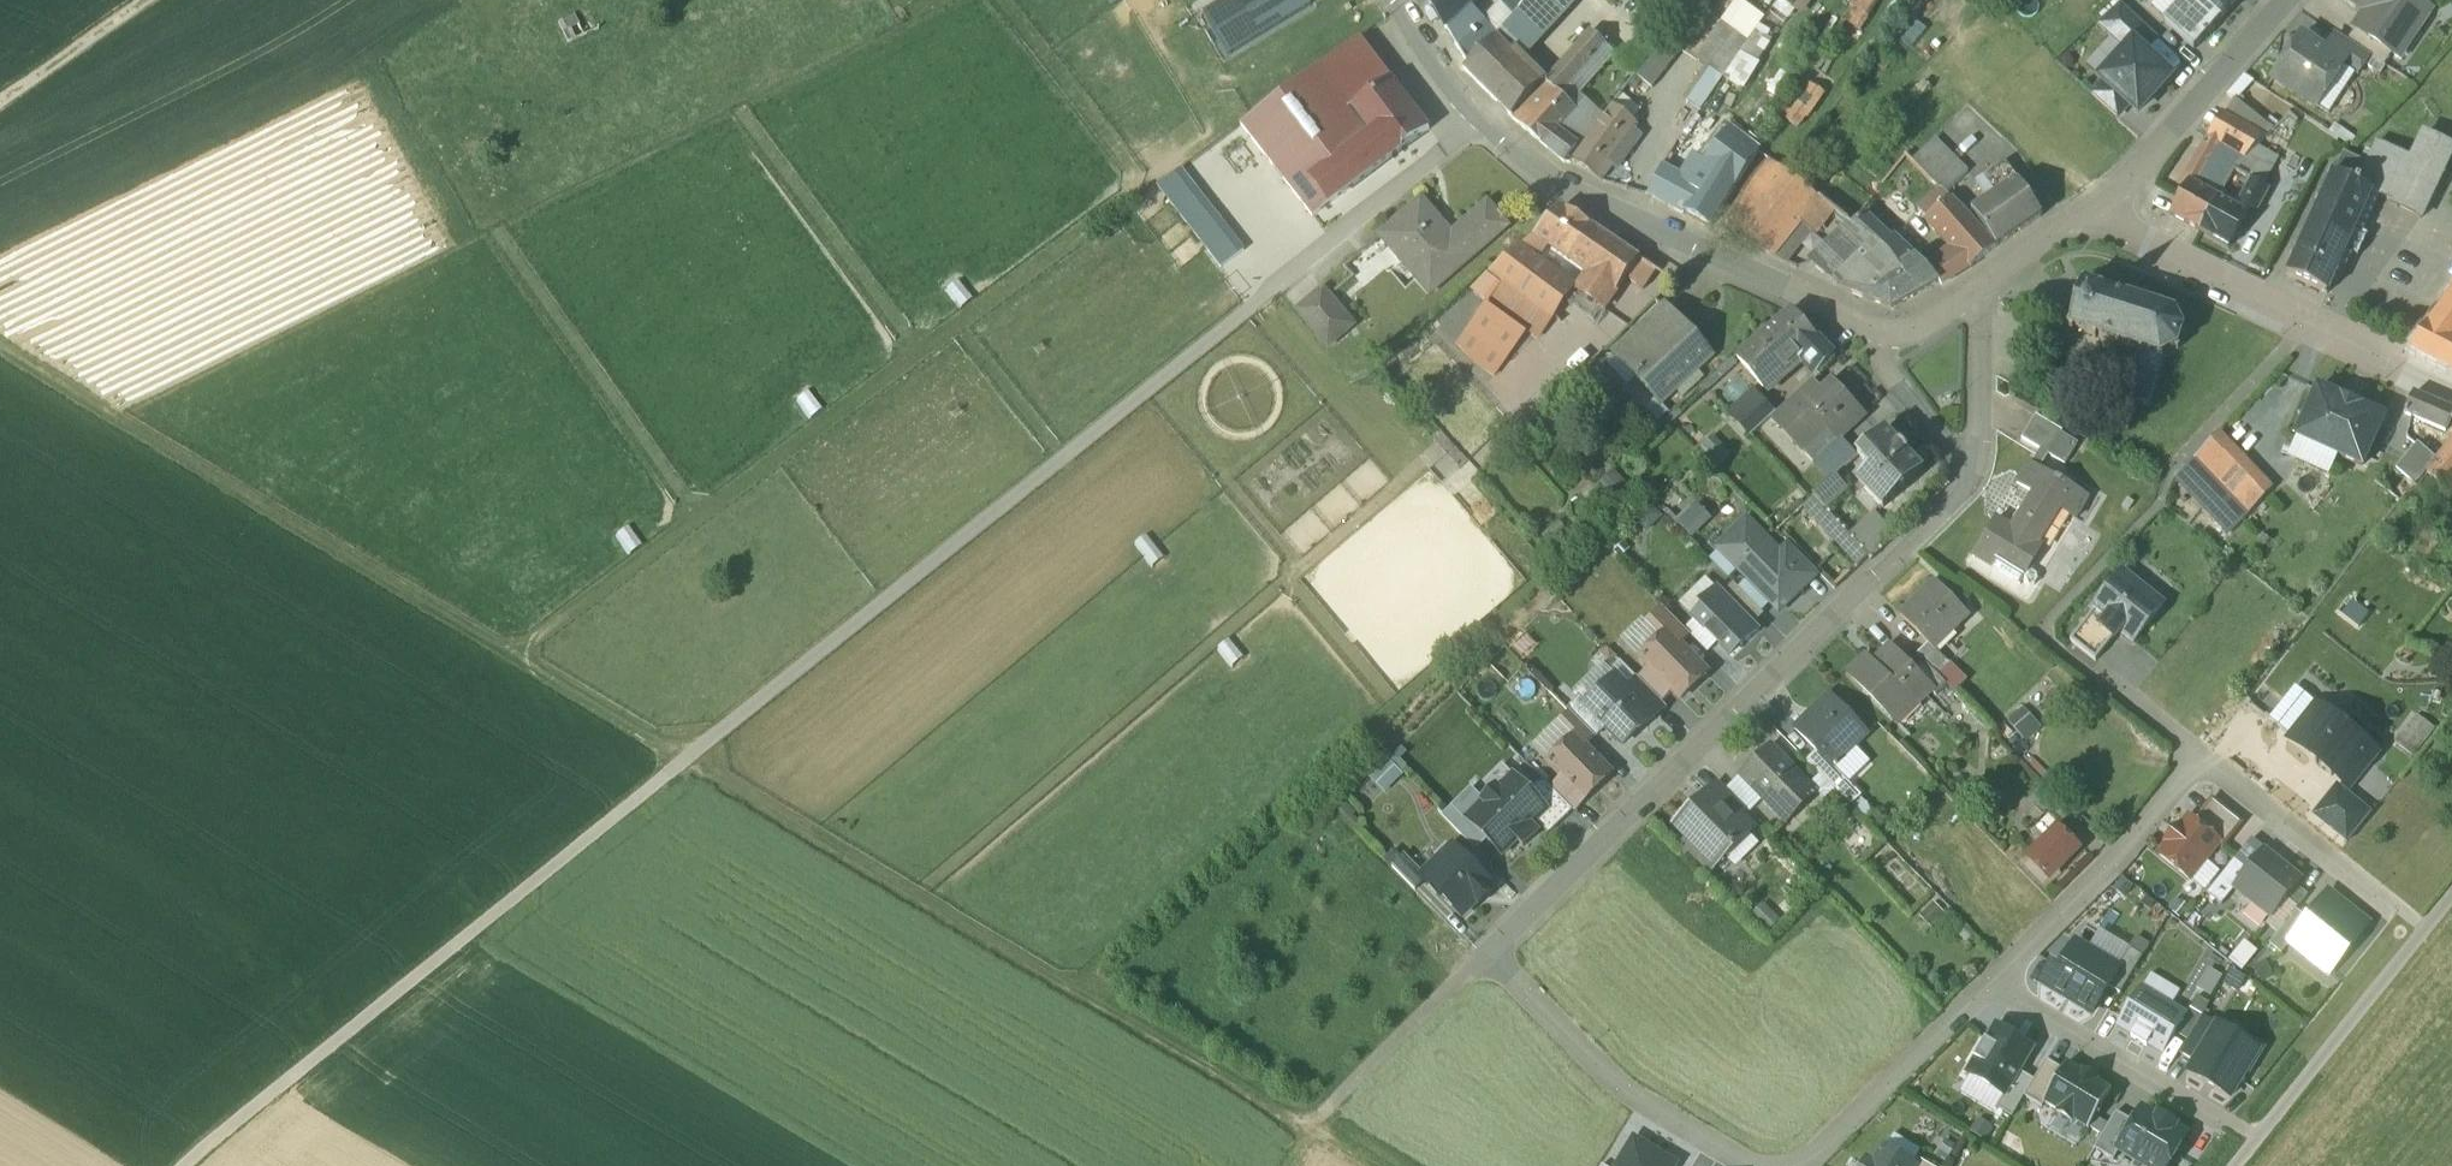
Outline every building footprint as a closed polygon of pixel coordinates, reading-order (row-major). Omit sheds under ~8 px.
[(1228,60),(1312,10),(1305,0),(1227,0),(1201,15),(1228,60)] [(1430,2),(1446,30),(1474,0),(1432,0),(1430,2)] [(1503,0),(1474,0),(1446,30),(1468,64),(1494,38),(1516,13),(1503,0)] [(1494,38),(1513,53),(1562,0),(1529,0),(1516,13),(1494,38)] [(1516,13),(1529,0),(1503,0),(1516,13)] [(1803,15),(1813,0),(1782,0),(1803,15)] [(1876,0),(1855,0),(1852,4),(1867,13),(1876,0)] [(2215,23),(2189,0),(2181,0),(2163,19),(2195,46),(2215,23)] [(2215,23),(2236,0),(2189,0),(2215,23)] [(2367,12),(2356,29),(2392,53),(2399,58),(2431,11),(2415,0),(2349,0),(2367,12)] [(2097,22),(2126,49),(2133,41),(2142,49),(2156,34),(2120,1),(2097,22)] [(589,10),(558,23),(567,43),(598,29),(589,10)] [(2392,53),(2356,29),(2348,41),(2370,55),(2384,65),(2392,53)] [(1734,31),(1709,67),(1721,76),(1722,76),(1747,40),(1746,39),(1746,40),(1734,31)] [(1589,34),(1545,82),(1560,96),(1604,47),(1589,34)] [(2370,55),(2348,41),(2337,34),(2325,51),(2325,52),(2345,65),(2344,67),(2356,75),(2364,63),(2370,55)] [(1667,80),(1667,36),(1636,36),(1636,80),(1667,80)] [(2345,65),(2325,52),(2325,51),(2302,36),(2291,53),(2294,55),(2277,80),(2314,105),(2327,85),(2330,87),(2344,67),(2345,65)] [(1358,38),(1241,125),(1312,216),(1428,129),(1360,38),(1359,38),(1358,38)] [(1513,53),(1494,38),(1468,64),(1464,69),(1511,116),(1540,83),(1533,77),(1516,60),(1518,58),(1513,53)] [(2142,49),(2133,41),(2126,49),(2101,76),(2104,80),(2129,102),(2138,110),(2170,75),(2142,49)] [(2384,65),(2370,55),(2364,63),(2379,73),(2384,65)] [(1709,67),(1702,78),(1701,77),(1685,99),(1699,108),(1721,76),(1709,67)] [(2129,102),(2104,80),(2092,93),(2117,116),(2129,102)] [(1560,96),(1545,82),(1513,119),(1564,162),(1578,146),(1562,134),(1558,129),(1576,110),(1560,96)] [(1803,93),(1789,110),(1806,123),(1819,106),(1803,93)] [(2264,139),(2220,113),(2207,136),(2221,143),(2245,157),(2256,146),(2264,139)] [(1601,120),(1570,162),(1594,179),(1603,182),(1608,172),(1602,168),(1605,163),(1624,137),(1601,120)] [(1759,152),(1729,130),(1710,158),(1742,177),(1759,152)] [(2221,143),(2207,136),(2200,149),(2213,157),(2221,143)] [(2392,202),(2390,206),(2420,220),(2451,151),(2451,150),(2422,136),(2411,160),(2375,143),(2365,164),(2355,186),(2372,193),(2392,202)] [(1967,171),(1935,139),(1913,161),(1946,193),(1967,171)] [(2278,158),(2256,146),(2245,157),(2234,168),(2233,170),(2252,180),(2253,179),(2263,185),(2278,158)] [(2213,157),(2200,149),(2183,178),(2197,185),(2213,157)] [(2365,164),(2343,154),(2333,175),(2355,186),(2365,164)] [(1662,167),(1648,195),(1710,228),(1742,177),(1710,158),(1706,164),(1711,167),(1709,170),(1708,171),(1690,161),(1679,178),(1662,167)] [(1817,198),(1770,160),(1762,171),(1756,181),(1765,188),(1734,227),(1772,256),(1798,222),(1817,198)] [(2005,161),(1976,182),(1989,201),(2019,181),(2005,161)] [(1184,168),(1159,188),(1209,252),(1232,235),(1235,233),(1184,168)] [(2333,175),(2332,175),(2287,274),(2327,293),(2346,251),(2355,230),(2372,193),(2355,186),(2333,175)] [(2197,185),(2183,178),(2179,185),(2185,189),(2170,215),(2199,231),(2218,197),(2197,185)] [(2252,180),(2236,208),(2249,215),(2245,222),(2249,225),(2270,189),(2263,185),(2253,179),(2252,180)] [(2019,181),(1989,201),(1973,211),(1996,246),(2042,215),(2019,181)] [(1995,247),(1949,195),(1939,205),(1941,207),(1927,219),(1945,238),(1954,248),(1970,267),(1995,247)] [(2218,197),(2199,231),(2230,248),(2245,222),(2249,215),(2236,208),(2218,197)] [(1817,198),(1798,222),(1810,231),(1811,232),(1834,211),(1817,198)] [(1451,235),(1421,201),(1380,236),(1430,293),(1507,227),(1488,204),(1451,235)] [(1549,247),(1564,257),(1595,228),(1566,208),(1534,237),(1549,247)] [(1891,239),(1863,214),(1851,226),(1850,225),(1834,242),(1862,269),(1874,257),(1891,239)] [(1798,222),(1772,256),(1785,262),(1810,231),(1798,222)] [(1595,228),(1564,257),(1589,273),(1579,288),(1575,294),(1606,310),(1638,259),(1595,228)] [(2355,230),(2346,251),(2357,257),(2367,236),(2355,230)] [(1232,235),(1209,252),(1221,268),(1244,250),(1232,235)] [(1549,247),(1534,237),(1474,289),(1489,302),(1465,334),(1457,345),(1498,376),(1527,335),(1539,342),(1575,294),(1579,288),(1539,261),(1549,247)] [(1970,267),(1954,248),(1937,262),(1913,237),(1905,246),(1916,258),(1939,281),(1942,285),(1970,267)] [(1914,259),(1893,238),(1891,239),(1874,257),(1890,274),(1914,259)] [(1862,269),(1834,242),(1811,263),(1825,272),(1842,289),(1862,269)] [(1874,257),(1862,269),(1842,289),(1862,298),(1874,286),(1876,288),(1890,274),(1874,257)] [(1939,281),(1916,258),(1914,259),(1890,274),(1876,288),(1893,306),(1939,281)] [(2130,296),(2111,290),(2112,286),(2108,285),(2107,289),(2088,283),(2089,279),(2085,278),(2084,281),(2080,280),(2079,284),(2082,285),(2071,319),(2068,318),(2067,322),(2070,323),(2069,327),(2073,328),(2074,325),(2094,331),(2093,335),(2096,336),(2097,332),(2117,338),(2115,342),(2119,343),(2119,342),(2139,349),(2139,350),(2134,364),(2134,366),(2158,374),(2164,356),(2163,355),(2162,351),(2175,345),(2178,347),(2181,344),(2178,342),(2182,328),(2186,328),(2186,324),(2182,324),(2175,312),(2178,309),(2175,307),(2173,309),(2157,305),(2158,301),(2154,300),(2153,303),(2134,297),(2135,294),(2131,292),(2130,296)] [(1876,288),(1874,286),(1862,298),(1864,299),(1891,307),(1893,306),(1876,288)] [(1323,289),(1297,311),(1317,334),(1342,312),(1323,289)] [(2410,349),(2437,362),(2451,342),(2451,293),(2410,349)] [(1663,308),(1614,354),(1615,356),(1620,351),(1641,373),(1636,378),(1660,404),(1710,358),(1693,340),(1689,344),(1674,327),(1678,323),(1663,308)] [(1792,309),(1738,358),(1763,387),(1800,354),(1818,338),(1792,309)] [(1342,312),(1317,334),(1328,347),(1354,326),(1342,312)] [(1586,327),(1582,331),(1588,337),(1595,330),(1589,324),(1586,327)] [(1818,338),(1800,354),(1818,373),(1834,355),(1818,338)] [(2437,362),(2451,370),(2451,342),(2437,362)] [(1613,356),(1607,350),(1604,353),(1600,357),(1606,363),(1613,356)] [(2158,374),(2134,366),(2134,364),(2121,360),(2112,390),(2149,402),(2158,374)] [(1812,384),(1774,420),(1801,449),(1826,427),(1838,440),(1863,416),(1832,383),(1819,395),(1812,387),(1814,385),(1812,384)] [(2357,406),(2344,400),(2345,398),(2344,398),(2319,387),(2318,386),(2312,401),(2303,404),(2299,412),(2303,421),(2297,435),(2362,465),(2384,416),(2383,416),(2359,405),(2358,404),(2357,406)] [(1753,391),(1730,412),(1736,418),(1759,397),(1753,391)] [(2413,392),(2404,412),(2445,430),(2451,414),(2451,409),(2413,392)] [(1759,397),(1736,418),(1751,435),(1772,416),(1774,414),(1759,397)] [(2062,431),(2035,415),(2020,439),(2047,455),(2059,434),(2062,431)] [(1826,427),(1801,449),(1814,463),(1838,440),(1826,427)] [(1899,446),(1885,430),(1858,455),(1866,465),(1854,476),(1883,509),(1922,472),(1909,457),(1910,456),(1900,445),(1899,446)] [(2059,434),(2047,455),(2066,466),(2078,445),(2059,434)] [(2274,489),(2220,434),(2180,477),(2234,531),(2274,489)] [(2416,444),(2395,468),(2415,484),(2435,460),(2429,455),(2416,444)] [(2427,473),(2444,489),(2446,490),(2451,483),(2451,444),(2427,473)] [(2439,455),(2433,450),(2429,455),(2435,460),(2439,455)] [(2055,480),(2028,464),(2016,485),(2032,495),(2011,531),(1994,521),(1981,543),(2028,571),(2041,549),(2036,546),(2057,510),(2073,520),(2087,498),(2055,479),(2055,480)] [(1620,472),(1604,487),(1614,497),(1630,483),(1620,472)] [(2444,489),(2427,473),(2416,486),(2434,501),(2444,489)] [(1835,476),(1812,497),(1815,500),(1824,510),(1846,490),(1835,476)] [(1797,489),(1775,508),(1784,518),(1806,499),(1797,489)] [(1824,510),(1815,500),(1806,509),(1819,523),(1828,514),(1824,510)] [(1695,510),(1680,524),(1691,536),(1706,521),(1695,510)] [(1828,514),(1819,523),(1859,566),(1870,555),(1828,514)] [(1780,555),(1747,521),(1726,541),(1746,561),(1739,569),(1779,610),(1803,587),(1784,567),(1796,556),(1787,547),(1780,555)] [(2028,571),(1981,543),(1973,555),(2030,589),(2034,588),(2037,585),(2039,581),(2038,577),(2028,571)] [(2134,584),(2122,575),(2093,611),(2120,632),(2134,643),(2163,607),(2150,597),(2154,591),(2138,579),(2134,584)] [(1969,617),(1935,582),(1901,615),(1929,644),(1935,650),(1936,649),(1969,617)] [(1763,615),(1733,584),(1722,595),(1752,626),(1763,615)] [(1696,587),(1679,604),(1692,617),(1702,607),(1701,606),(1708,599),(1696,587)] [(1722,595),(1717,590),(1708,599),(1701,606),(1702,607),(1692,617),(1729,655),(1739,645),(1741,647),(1757,631),(1752,626),(1722,595)] [(1669,634),(1679,646),(1690,637),(1663,608),(1646,624),(1662,641),(1669,634)] [(2120,632),(2093,611),(2070,641),(2097,662),(2120,632)] [(1662,641),(1642,659),(1651,669),(1673,693),(1680,700),(1707,676),(1679,646),(1669,634),(1662,641)] [(1935,650),(1929,644),(1917,655),(1922,660),(1938,676),(1950,664),(1936,649),(1935,650)] [(1912,670),(1890,648),(1874,664),(1867,657),(1849,674),(1896,722),(1929,690),(1930,688),(1912,670)] [(1938,676),(1922,660),(1912,670),(1930,688),(1929,690),(1934,695),(1946,684),(1938,676)] [(1662,704),(1673,693),(1651,669),(1639,680),(1662,704)] [(1628,689),(1616,677),(1586,706),(1585,707),(1604,727),(1622,745),(1635,733),(1639,733),(1655,717),(1651,713),(1628,689)] [(1662,704),(1639,680),(1628,689),(1651,713),(1662,704)] [(1866,735),(1828,696),(1793,730),(1832,769),(1866,735)] [(1580,700),(1569,711),(1594,737),(1604,727),(1585,707),(1586,706),(1580,700)] [(2041,727),(2022,706),(2013,715),(2007,720),(2025,741),(2041,727)] [(2317,707),(2291,739),(2350,786),(2376,754),(2317,707)] [(1594,737),(1569,711),(1557,723),(1573,739),(1574,737),(1584,747),(1594,737)] [(2413,751),(2434,725),(2417,712),(2397,739),(2413,751)] [(1573,739),(1548,764),(1561,777),(1584,800),(1610,774),(1584,747),(1574,737),(1573,739)] [(1807,785),(1769,745),(1737,776),(1784,824),(1815,794),(1814,792),(1807,785)] [(1384,790),(1403,774),(1391,759),(1371,774),(1384,790)] [(1818,774),(1807,785),(1814,792),(1826,781),(1818,774)] [(1529,793),(1512,775),(1499,789),(1496,786),(1481,801),(1486,806),(1469,823),(1502,856),(1517,841),(1523,848),(1538,833),(1532,826),(1536,823),(1548,811),(1529,793)] [(1584,800),(1561,777),(1550,788),(1572,811),(1584,800)] [(1550,788),(1542,780),(1529,793),(1548,811),(1536,823),(1548,835),(1572,811),(1550,788)] [(1744,808),(1722,786),(1712,796),(1734,818),(1744,808)] [(2370,814),(2337,787),(2313,816),(2347,843),(2370,814)] [(1712,796),(1708,792),(1673,825),(1693,845),(1698,840),(1719,862),(1748,833),(1734,818),(1712,796)] [(2213,800),(2194,823),(2219,843),(2222,846),(2241,823),(2213,800)] [(2194,823),(2189,818),(2179,830),(2177,829),(2166,842),(2168,844),(2159,856),(2188,880),(2219,843),(2194,823)] [(2083,849),(2055,825),(2024,856),(2050,883),(2083,849)] [(1496,871),(1470,844),(1460,854),(1486,881),(1496,871)] [(1460,854),(1452,847),(1423,875),(1421,877),(1425,881),(1441,897),(1442,895),(1462,916),(1477,901),(1479,903),(1490,892),(1488,890),(1492,887),(1486,881),(1460,854)] [(2246,847),(2207,895),(2222,905),(2235,889),(2260,859),(2246,847)] [(2260,859),(2235,889),(2271,918),(2286,899),(2301,880),(2266,851),(2260,859)] [(1404,855),(1392,867),(1415,891),(1425,881),(1421,877),(1423,875),(1404,855)] [(2205,888),(2221,869),(2211,861),(2195,880),(2205,888)] [(2368,925),(2328,893),(2307,919),(2289,943),(2290,944),(2328,975),(2368,925)] [(2298,908),(2286,899),(2271,918),(2267,924),(2278,933),(2296,911),(2298,908)] [(2289,943),(2307,919),(2296,911),(2278,933),(2269,945),(2282,954),(2290,944),(2289,943)] [(2043,983),(2092,1013),(2108,987),(2118,970),(2076,945),(2060,971),(2053,967),(2043,983)] [(2118,970),(2108,987),(2121,995),(2144,957),(2131,950),(2118,970)] [(2185,1014),(2141,988),(2116,1029),(2160,1055),(2174,1032),(2185,1014)] [(2185,1014),(2174,1032),(2187,1040),(2201,1016),(2210,1003),(2197,995),(2185,1014)] [(2217,1026),(2201,1016),(2187,1040),(2179,1054),(2194,1063),(2217,1026)] [(1967,1074),(2004,1097),(2019,1072),(2034,1048),(1996,1026),(1987,1041),(1984,1039),(1973,1058),(1975,1060),(1967,1074)] [(2230,1097),(2258,1051),(2217,1026),(2194,1063),(2189,1072),(2230,1097)] [(2034,1080),(2024,1097),(2040,1107),(2042,1103),(2063,1069),(2046,1060),(2034,1080)] [(2063,1069),(2042,1103),(2058,1112),(2057,1114),(2072,1123),(2073,1122),(2088,1131),(2091,1126),(2097,1117),(2113,1091),(2098,1082),(2099,1080),(2082,1070),(2081,1072),(2067,1063),(2063,1069)] [(2034,1080),(2019,1072),(2004,1097),(1997,1109),(2011,1117),(2024,1097),(2034,1080)] [(2119,1150),(2146,1165),(2167,1165),(2186,1136),(2173,1129),(2175,1126),(2159,1117),(2157,1119),(2143,1110),(2134,1124),(2119,1150)] [(2119,1150),(2134,1124),(2116,1113),(2095,1149),(2112,1160),(2119,1150)] [(2107,1124),(2097,1117),(2091,1126),(2102,1132),(2107,1124)] [(1635,1142),(1621,1165),(1673,1165),(1674,1165),(1635,1142)] [(1885,1151),(1876,1165),(1909,1165),(1885,1151)]
